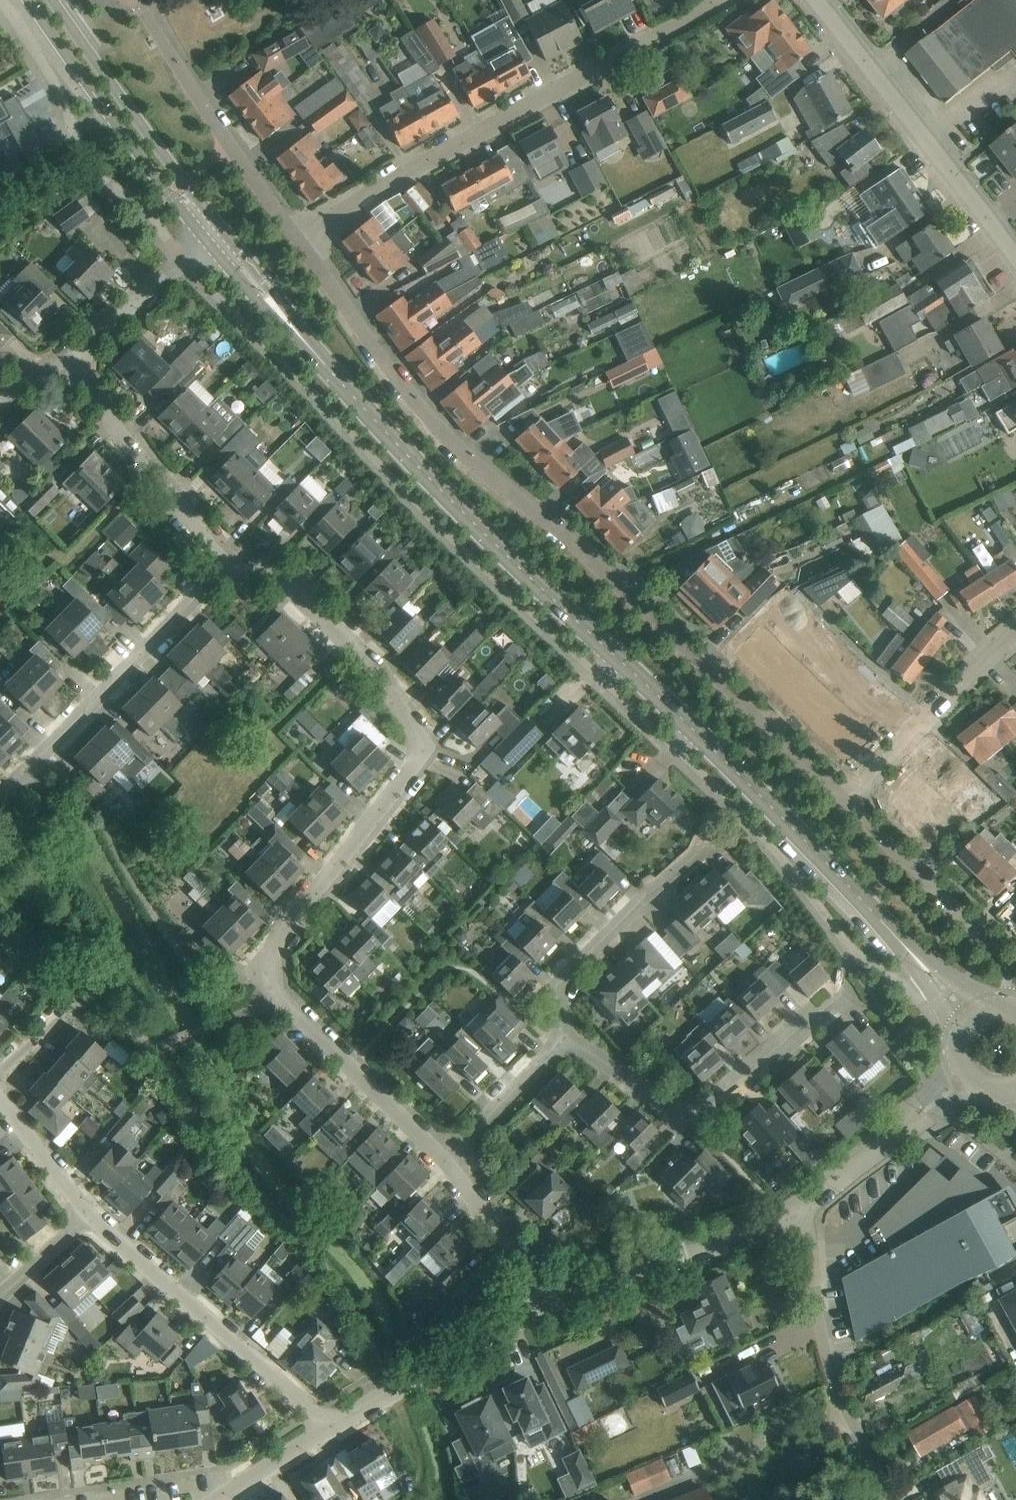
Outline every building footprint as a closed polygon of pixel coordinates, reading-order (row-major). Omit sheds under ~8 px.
[(367,9),(383,0),(362,0),(367,9)] [(511,23),(527,15),(519,0),(499,0),(507,16),(511,23)] [(581,9),(574,13),(582,27),(589,24),(593,31),(610,22),(609,20),(629,10),(630,11),(632,11),(626,0),(576,0),(581,9)] [(885,19),(909,0),(869,0),(885,19)] [(906,54),(920,72),(921,71),(945,100),(944,102),(945,104),(971,84),(971,83),(993,66),(997,71),(1015,57),(1015,0),(966,0),(969,4),(906,54)] [(751,57),(790,26),(771,1),(750,17),(747,13),(735,22),(736,24),(728,30),(749,57),(750,56),(751,57)] [(581,43),(572,25),(560,2),(524,21),(536,44),(546,61),(581,43)] [(485,63),(500,91),(529,76),(522,63),(526,60),(517,44),(521,42),(511,23),(507,16),(492,24),(495,30),(472,42),(477,50),(484,63),(485,63)] [(433,19),(416,29),(438,64),(454,54),(433,19)] [(790,26),(751,57),(763,72),(753,80),(769,99),(777,93),(793,81),(785,71),(810,52),(790,26)] [(283,38),(267,47),(277,64),(298,52),(311,69),(322,60),(310,43),(309,44),(298,29),(286,36),(283,38)] [(359,30),(351,36),(370,63),(379,57),(359,30)] [(399,39),(415,62),(429,53),(412,30),(399,39)] [(333,43),(320,52),(353,98),(371,86),(341,45),(336,48),(333,43)] [(458,83),(462,90),(472,107),(500,91),(485,63),(484,63),(477,50),(463,58),(465,62),(451,69),(459,83),(458,83)] [(655,71),(636,81),(643,94),(662,84),(655,71)] [(259,72),(228,96),(245,118),(277,94),(279,93),(282,90),(278,86),(272,78),(270,75),(265,78),(264,78),(259,72)] [(802,89),(792,99),(809,130),(804,133),(809,143),(836,128),(833,122),(849,113),(828,74),(810,84),(802,89)] [(404,90),(428,131),(456,116),(441,88),(429,75),(404,90)] [(303,122),(307,120),(346,92),(335,77),(293,108),(303,122)] [(690,98),(679,77),(641,98),(652,118),(690,98)] [(378,109),(399,147),(428,131),(404,90),(402,87),(389,94),(392,101),(378,109)] [(307,120),(318,134),(356,106),(346,92),(307,120)] [(277,94),(245,118),(262,141),(294,116),(277,94)] [(4,122),(28,164),(48,152),(15,96),(2,103),(0,99),(0,125),(4,122)] [(577,113),(587,130),(582,133),(592,152),(625,135),(605,98),(577,113)] [(731,145),(777,121),(767,103),(721,127),(731,145)] [(642,147),(656,140),(642,114),(628,121),(642,147)] [(836,128),(809,143),(822,162),(824,165),(829,161),(831,164),(840,157),(848,166),(859,181),(874,173),(865,162),(879,151),(863,130),(852,138),(846,143),(836,129),(843,126),(842,125),(836,128)] [(367,126),(357,134),(368,149),(378,141),(367,126)] [(991,146),(1015,178),(1015,126),(991,146)] [(560,152),(548,129),(520,144),(528,159),(521,163),(530,179),(537,176),(540,181),(541,181),(538,175),(554,166),(557,172),(567,166),(560,152)] [(276,158),(293,181),(316,163),(310,155),(319,148),(308,134),(276,158)] [(521,163),(507,171),(498,156),(469,172),(482,196),(502,185),(506,194),(531,180),(530,179),(521,163)] [(593,161),(570,174),(582,197),(605,185),(593,161)] [(322,171),(316,163),(293,181),(310,203),(342,178),(331,164),(322,171)] [(875,222),(864,229),(876,248),(930,211),(923,201),(920,203),(918,199),(921,198),(913,186),(908,187),(906,184),(909,180),(901,168),(858,197),(875,222)] [(440,187),(450,205),(454,212),(469,203),(473,213),(478,212),(482,211),(484,209),(487,205),(482,196),(469,172),(440,187)] [(399,194),(386,201),(397,222),(402,228),(424,211),(433,203),(434,203),(430,199),(417,183),(401,196),(399,194)] [(669,187),(647,198),(651,206),(673,195),(669,187)] [(537,219),(547,214),(540,199),(530,204),(537,219)] [(75,200),(53,217),(66,234),(88,218),(75,200)] [(610,216),(614,224),(630,217),(626,208),(610,216)] [(819,237),(807,211),(782,223),(794,249),(819,237)] [(377,237),(384,231),(373,216),(342,242),(359,264),(383,244),(377,237)] [(933,222),(917,233),(894,249),(904,264),(910,260),(919,274),(953,250),(933,222)] [(466,228),(456,235),(468,253),(471,251),(481,245),(468,227),(466,228)] [(383,244),(359,264),(377,285),(392,273),(408,260),(403,255),(413,247),(400,231),(390,238),(383,244)] [(460,257),(445,238),(417,262),(427,274),(460,257)] [(477,267),(479,272),(508,258),(497,238),(472,252),(479,266),(477,267)] [(68,280),(61,287),(78,305),(86,297),(88,299),(102,285),(98,282),(109,271),(112,274),(113,273),(79,240),(65,254),(56,263),(56,267),(63,274),(68,280)] [(835,259),(775,288),(785,308),(862,272),(851,253),(835,259)] [(962,262),(933,280),(906,297),(911,305),(878,323),(894,352),(916,340),(909,327),(924,319),(935,333),(957,317),(958,319),(987,300),(985,298),(989,291),(969,260),(963,264),(962,262)] [(56,289),(42,275),(30,264),(14,280),(18,283),(1,301),(33,332),(56,309),(46,299),(56,289)] [(634,269),(620,275),(629,294),(643,287),(634,269)] [(617,272),(601,280),(606,290),(621,282),(627,295),(629,294),(620,275),(619,276),(617,272)] [(442,294),(443,294),(389,333),(401,351),(426,334),(419,324),(435,313),(437,316),(451,306),(450,305),(481,284),(476,277),(442,294)] [(407,308),(400,298),(376,315),(389,333),(443,294),(442,294),(435,284),(421,294),(424,297),(407,308)] [(863,303),(837,318),(819,325),(823,332),(833,327),(839,339),(847,335),(906,302),(896,285),(877,295),(876,292),(862,299),(863,303)] [(592,332),(639,316),(636,306),(588,322),(592,332)] [(538,310),(509,324),(515,337),(544,323),(538,310)] [(418,373),(432,391),(455,373),(448,363),(464,351),(466,354),(501,328),(493,316),(472,333),(418,373)] [(616,332),(627,362),(606,370),(613,388),(664,367),(645,320),(616,332)] [(982,320),(944,343),(949,353),(959,348),(969,368),(999,350),(982,320)] [(421,344),(405,356),(418,373),(472,333),(464,323),(464,324),(463,323),(450,333),(452,335),(436,348),(429,338),(421,344)] [(2,346),(11,336),(0,324),(0,344),(2,346)] [(156,402),(168,390),(195,363),(206,352),(195,341),(168,369),(152,353),(156,349),(143,336),(112,367),(142,397),(147,392),(156,402)] [(960,379),(968,392),(980,386),(980,387),(984,385),(1015,367),(1015,347),(999,357),(991,362),(976,370),(960,379)] [(512,367),(514,370),(524,361),(533,372),(549,364),(542,350),(523,359),(512,367)] [(905,374),(894,352),(843,377),(853,397),(868,390),(868,391),(905,374)] [(463,382),(440,401),(454,418),(506,376),(497,365),(498,364),(489,353),(472,367),(483,381),(471,391),(463,382)] [(532,373),(533,372),(524,361),(514,370),(521,381),(532,373)] [(171,403),(158,417),(178,437),(206,408),(205,407),(187,389),(196,380),(204,371),(195,363),(168,390),(176,398),(172,402),(171,403)] [(980,387),(988,401),(1007,391),(1008,391),(1015,386),(1015,367),(980,387)] [(468,435),(491,416),(484,407),(499,394),(502,397),(515,387),(506,376),(454,418),(468,435)] [(673,388),(662,393),(670,409),(680,404),(673,388)] [(206,408),(178,437),(198,456),(213,441),(216,438),(224,447),(238,433),(245,426),(245,425),(240,419),(217,397),(206,408)] [(994,413),(1007,434),(1015,428),(1015,400),(1014,401),(997,412),(994,413)] [(946,410),(908,429),(916,446),(931,439),(930,436),(954,424),(954,425),(965,420),(957,403),(945,408),(946,410)] [(67,440),(35,409),(7,438),(38,469),(67,440)] [(529,426),(515,440),(537,464),(560,442),(580,432),(570,411),(544,424),(538,418),(535,421),(529,426)] [(690,430),(668,441),(685,477),(708,466),(690,430)] [(228,500),(256,471),(243,459),(253,448),(238,433),(224,447),(221,450),(230,458),(208,480),(228,500)] [(633,453),(626,438),(599,452),(606,466),(633,453)] [(560,442),(537,464),(559,488),(579,469),(578,469),(594,455),(583,442),(571,454),(560,442)] [(78,492),(97,511),(125,483),(93,452),(63,483),(75,495),(78,492)] [(873,467),(868,469),(871,476),(893,466),(894,468),(903,464),(898,454),(873,467)] [(256,471),(228,500),(248,520),(262,506),(267,500),(275,509),(298,486),(289,477),(288,476),(285,480),(266,461),(256,471)] [(21,505),(34,517),(59,491),(47,479),(21,505)] [(690,479),(673,486),(678,496),(695,489),(690,479)] [(590,492),(575,505),(597,529),(620,508),(636,501),(629,486),(620,491),(611,480),(599,491),(595,487),(590,492)] [(649,482),(635,488),(640,498),(654,492),(649,482)] [(327,495),(317,505),(298,486),(275,509),(269,514),(290,534),(312,511),(321,519),(335,505),(336,503),(327,495)] [(652,495),(659,514),(680,506),(673,487),(652,495)] [(998,511),(1015,502),(1009,488),(991,496),(998,511)] [(620,508),(597,529),(619,553),(639,535),(655,521),(636,501),(620,508)] [(382,513),(373,504),(366,511),(375,520),(382,513)] [(321,519),(306,534),(327,554),(355,525),(335,505),(321,519)] [(125,512),(105,530),(121,547),(140,530),(125,512)] [(688,535),(704,530),(698,514),(683,519),(688,535)] [(1002,520),(991,527),(1003,544),(1013,537),(1002,520)] [(384,569),(392,561),(401,552),(393,544),(384,553),(364,533),(335,562),(356,582),(376,561),(384,569)] [(732,537),(689,558),(698,568),(679,588),(681,589),(677,594),(695,611),(731,577),(749,566),(732,537)] [(905,539),(894,549),(937,600),(949,590),(905,539)] [(137,565),(157,583),(171,568),(144,541),(129,557),(137,565)] [(984,576),(996,596),(1015,584),(1015,570),(1009,560),(1008,560),(1002,550),(991,557),(998,567),(984,576)] [(149,607),(107,564),(94,552),(79,568),(88,577),(98,567),(101,570),(100,570),(117,586),(107,596),(134,623),(149,607)] [(107,564),(149,607),(165,591),(157,583),(137,565),(128,574),(112,558),(107,564)] [(384,569),(364,590),(384,610),(393,600),(399,594),(404,589),(412,597),(428,581),(420,573),(419,572),(415,568),(408,576),(392,561),(384,569)] [(427,563),(419,572),(420,573),(428,581),(436,572),(436,571),(428,564),(427,563)] [(970,613),(996,596),(984,576),(976,565),(963,573),(971,585),(961,591),(960,588),(948,595),(957,610),(965,605),(970,613)] [(743,588),(731,577),(695,611),(713,630),(717,625),(719,627),(743,602),(752,610),(778,583),(762,568),(743,588)] [(845,570),(802,589),(816,604),(819,606),(852,579),(845,570)] [(58,608),(56,611),(88,642),(97,632),(103,626),(111,618),(102,608),(84,591),(76,599),(67,608),(63,603),(58,608)] [(808,595),(802,601),(811,609),(816,604),(808,595)] [(438,630),(455,612),(445,601),(427,619),(438,630)] [(764,622),(779,610),(771,601),(756,613),(764,622)] [(913,620),(892,602),(880,615),(902,633),(913,620)] [(816,604),(811,609),(819,618),(825,612),(819,606),(816,604)] [(401,609),(377,634),(378,635),(376,637),(386,647),(388,645),(397,654),(426,624),(415,613),(411,618),(401,609)] [(88,642),(56,611),(53,613),(58,618),(45,631),(72,658),(88,642)] [(908,646),(927,660),(946,636),(938,630),(945,621),(936,613),(928,622),(927,621),(908,646)] [(257,639),(256,640),(276,660),(302,634),(300,635),(291,626),(292,624),(282,614),(257,639)] [(466,617),(453,630),(463,640),(476,626),(466,617)] [(236,694),(226,684),(232,678),(215,662),(225,652),(197,625),(182,641),(236,694)] [(762,627),(737,653),(738,654),(753,669),(778,643),(762,629),(763,628),(762,627)] [(486,639),(475,629),(457,647),(468,657),(486,639)] [(833,631),(828,637),(836,645),(842,639),(833,631)] [(302,634),(276,660),(297,680),(322,654),(320,655),(310,645),(312,644),(302,634)] [(927,660),(908,646),(897,634),(875,662),(889,673),(890,671),(908,685),(927,660)] [(92,646),(102,656),(109,649),(99,639),(92,646)] [(842,639),(836,645),(845,654),(850,648),(842,639)] [(18,664),(15,667),(47,698),(54,691),(62,682),(53,673),(62,664),(41,643),(38,641),(29,651),(34,656),(22,668),(18,664)] [(230,700),(236,694),(182,641),(166,657),(194,684),(204,674),(230,700)] [(437,651),(426,641),(403,665),(423,686),(453,656),(442,646),(437,651)] [(102,656),(92,646),(85,653),(95,663),(102,656)] [(499,683),(517,665),(507,655),(490,673),(499,683)] [(857,655),(852,660),(860,669),(866,663),(857,655)] [(47,698),(15,667),(13,669),(17,673),(4,687),(31,713),(47,698)] [(450,675),(426,700),(428,702),(426,704),(436,713),(438,711),(447,720),(476,690),(465,679),(459,684),(450,675)] [(879,675),(874,682),(884,689),(889,683),(879,675)] [(137,693),(181,736),(187,731),(171,714),(180,704),(153,678),(137,693)] [(291,703),(303,692),(294,683),(283,694),(291,703)] [(889,683),(884,689),(893,697),(898,691),(889,683)] [(137,693),(122,709),(149,736),(159,726),(175,742),(181,736),(137,693)] [(51,702),(61,712),(68,705),(58,695),(51,702)] [(9,756),(24,740),(6,723),(14,714),(0,700),(0,748),(9,756)] [(982,719),(1004,747),(1015,737),(1015,705),(1012,708),(1006,700),(982,719)] [(61,712),(51,702),(44,709),(54,719),(61,712)] [(494,717),(480,703),(455,728),(476,748),(494,730),(503,739),(526,719),(524,717),(522,720),(506,704),(494,717)] [(598,734),(575,712),(545,743),(558,756),(566,747),(578,758),(573,763),(581,771),(593,759),(583,749),(598,734)] [(330,733),(373,776),(389,760),(380,752),(389,743),(361,715),(337,739),(330,733)] [(494,749),(511,766),(542,734),(526,719),(503,739),(494,749)] [(982,719),(958,739),(970,754),(973,757),(974,756),(982,765),(1004,747),(982,719)] [(105,727),(90,742),(133,786),(139,780),(135,776),(145,766),(145,765),(153,757),(141,745),(117,721),(108,729),(105,727)] [(357,792),(373,776),(330,733),(317,722),(308,731),(320,743),(324,739),(340,755),(330,765),(357,792)] [(196,723),(182,737),(192,747),(206,732),(196,723)] [(128,791),(133,786),(90,742),(74,758),(86,770),(76,780),(96,799),(106,789),(102,785),(111,775),(128,791)] [(9,756),(0,748),(0,765),(9,756)] [(949,755),(943,761),(952,770),(958,764),(949,755)] [(969,766),(963,772),(972,780),(978,774),(969,766)] [(281,767),(274,775),(278,779),(330,830),(346,814),(341,809),(332,800),(323,792),(319,788),(309,798),(303,792),(301,790),(293,782),(294,781),(281,767)] [(989,784),(1007,802),(1015,795),(1015,790),(999,773),(997,775),(989,784)] [(978,774),(972,780),(981,789),(986,783),(978,774)] [(915,776),(890,801),(891,802),(906,817),(931,792),(915,777),(916,777),(915,776)] [(278,779),(272,784),(291,804),(297,809),(288,819),(287,819),(299,831),(315,846),(330,830),(278,779)] [(645,816),(657,827),(681,801),(658,779),(650,787),(647,784),(621,812),(636,826),(645,816)] [(500,807),(483,791),(480,787),(469,798),(453,783),(433,804),(461,830),(471,820),(483,831),(493,821),(489,817),(500,807)] [(491,783),(483,791),(500,807),(507,799),(491,783)] [(931,792),(906,817),(922,832),(946,807),(931,792)] [(585,800),(569,816),(584,830),(583,831),(598,845),(607,836),(620,822),(605,808),(599,814),(585,800)] [(255,805),(247,813),(266,832),(262,836),(272,846),(261,858),(288,885),(303,869),(295,861),(302,853),(290,840),(284,834),(273,822),(255,805)] [(568,816),(555,829),(565,838),(577,825),(568,816)] [(428,859),(447,839),(425,818),(405,838),(407,840),(398,849),(429,878),(438,869),(428,859)] [(972,842),(958,856),(978,876),(999,854),(999,855),(1011,843),(1001,833),(996,838),(986,829),(979,836),(978,835),(972,842)] [(260,858),(251,848),(244,841),(238,848),(255,864),(245,874),(258,886),(272,900),(288,885),(260,858)] [(978,876),(998,895),(1012,881),(1015,877),(1015,871),(1008,863),(1015,855),(1015,848),(1011,843),(999,855),(999,854),(978,876)] [(429,878),(398,849),(397,847),(376,868),(378,869),(369,878),(399,907),(400,906),(401,907),(429,878)] [(577,888),(592,902),(599,909),(619,889),(603,873),(612,864),(600,851),(581,870),(588,877),(577,888)] [(692,882),(688,885),(716,916),(737,897),(742,903),(745,900),(750,904),(762,905),(772,896),(749,871),(748,872),(752,876),(747,880),(734,864),(720,877),(714,870),(696,886),(692,882)] [(563,891),(542,911),(563,931),(564,933),(584,912),(583,911),(592,902),(577,888),(561,872),(553,881),(553,882),(563,891)] [(368,876),(348,897),(368,917),(360,925),(379,944),(381,946),(390,937),(380,927),(399,907),(369,878),(368,876)] [(207,890),(202,896),(245,938),(261,922),(256,918),(265,910),(242,887),(236,881),(227,890),(234,896),(224,906),(207,890)] [(695,935),(716,916),(688,885),(675,897),(678,901),(670,909),(677,917),(663,930),(667,934),(662,939),(669,947),(682,962),(687,957),(685,954),(700,940),(695,935)] [(229,954),(245,938),(202,896),(194,888),(188,894),(212,918),(202,927),(229,954)] [(563,931),(542,911),(533,902),(532,902),(522,912),(524,913),(517,920),(525,929),(514,941),(530,957),(536,962),(556,941),(554,940),(563,931)] [(381,963),(370,953),(379,944),(360,925),(357,922),(337,943),(340,946),(331,955),(361,983),(381,963)] [(530,957),(514,941),(509,936),(509,937),(501,929),(493,937),(501,944),(500,945),(510,955),(490,975),(513,997),(533,976),(521,965),(530,957)] [(645,938),(615,965),(640,992),(660,974),(663,978),(682,962),(669,947),(660,955),(645,938)] [(330,995),(337,987),(347,997),(361,983),(331,955),(324,948),(317,954),(321,959),(308,972),(319,983),(310,992),(328,1009),(336,1001),(330,995)] [(765,969),(784,990),(793,982),(807,998),(829,979),(808,955),(787,974),(775,960),(765,969)] [(648,1002),(640,992),(615,965),(585,992),(613,1023),(621,1016),(617,1012),(628,1003),(631,1007),(636,1003),(641,1009),(648,1002)] [(756,979),(735,997),(747,1010),(756,1021),(778,1002),(775,998),(784,990),(765,969),(759,975),(755,978),(756,979)] [(705,1025),(717,1039),(726,1048),(747,1029),(737,1018),(747,1010),(735,997),(726,987),(721,992),(727,999),(723,1002),(726,1005),(706,1024),(705,1025)] [(9,1023),(0,1015),(4,1011),(5,1012),(17,999),(8,990),(2,996),(0,998),(0,1033),(9,1023)] [(478,1013),(466,1027),(472,1033),(471,1033),(473,1035),(483,1045),(482,1046),(501,1063),(516,1048),(508,1040),(526,1023),(498,996),(495,999),(490,995),(475,1010),(478,1013)] [(705,1025),(706,1024),(696,1013),(692,1017),(698,1025),(685,1036),(695,1046),(681,1059),(701,1082),(723,1063),(709,1047),(717,1039),(705,1025)] [(397,1025),(405,1033),(413,1025),(405,1017),(397,1025)] [(854,1079),(888,1050),(867,1026),(858,1035),(848,1025),(825,1046),(854,1079)] [(454,1063),(453,1063),(472,1082),(487,1066),(474,1054),(482,1046),(463,1026),(454,1035),(457,1039),(444,1052),(443,1053),(454,1063)] [(68,1045),(65,1049),(67,1050),(91,1071),(94,1069),(94,1068),(107,1054),(102,1049),(81,1031),(68,1045)] [(287,1084),(296,1093),(306,1084),(297,1075),(308,1064),(291,1048),(294,1045),(281,1032),(262,1051),(271,1060),(265,1066),(286,1086),(287,1084)] [(427,1038),(411,1054),(422,1064),(414,1072),(442,1100),(458,1085),(445,1072),(453,1063),(454,1063),(443,1053),(444,1052),(428,1037),(427,1038)] [(67,1050),(58,1061),(88,1088),(92,1084),(98,1077),(91,1071),(67,1050)] [(111,1057),(104,1066),(114,1074),(121,1066),(111,1057)] [(83,1094),(88,1088),(58,1061),(46,1074),(44,1073),(44,1074),(70,1096),(76,1088),(83,1094)] [(800,1067),(776,1088),(787,1100),(781,1106),(791,1117),(788,1120),(799,1132),(800,1131),(806,1137),(832,1115),(826,1109),(840,1096),(844,1093),(821,1068),(810,1078),(800,1067)] [(563,1127),(576,1113),(568,1105),(580,1093),(559,1072),(537,1095),(557,1114),(553,1118),(563,1127)] [(57,1136),(69,1121),(71,1119),(59,1109),(70,1096),(44,1074),(31,1088),(29,1091),(39,1099),(28,1111),(57,1136)] [(306,1084),(296,1093),(291,1099),(308,1115),(298,1125),(310,1137),(320,1127),(341,1106),(332,1098),(333,1097),(313,1076),(306,1084)] [(598,1091),(576,1113),(588,1125),(581,1131),(599,1149),(614,1133),(605,1125),(618,1112),(598,1091)] [(865,1098),(857,1104),(859,1107),(858,1108),(869,1121),(869,1120),(882,1110),(872,1097),(868,1101),(865,1098)] [(121,1118),(127,1111),(131,1106),(123,1099),(113,1111),(121,1118)] [(341,1106),(320,1127),(340,1147),(330,1157),(339,1166),(346,1159),(350,1155),(342,1146),(360,1127),(362,1125),(363,1120),(357,1114),(353,1115),(342,1105),(341,1106)] [(747,1114),(734,1125),(762,1156),(776,1142),(783,1137),(788,1142),(799,1132),(788,1120),(775,1105),(763,1115),(760,1110),(756,1106),(747,1114)] [(858,1108),(846,1118),(856,1130),(869,1121),(858,1108)] [(127,1111),(121,1118),(106,1135),(115,1143),(90,1172),(111,1190),(132,1167),(137,1161),(125,1150),(136,1138),(128,1131),(137,1120),(127,1111)] [(636,1111),(614,1133),(634,1152),(624,1162),(635,1173),(653,1153),(643,1144),(657,1131),(636,1111)] [(94,1133),(99,1124),(86,1117),(81,1126),(94,1133)] [(369,1136),(356,1149),(375,1168),(366,1178),(375,1188),(396,1166),(387,1158),(395,1150),(398,1147),(377,1127),(369,1136)] [(704,1186),(713,1194),(731,1176),(704,1149),(692,1162),(678,1147),(664,1161),(668,1164),(658,1175),(687,1203),(704,1186)] [(396,1166),(375,1188),(387,1200),(388,1201),(398,1191),(405,1198),(413,1190),(427,1176),(406,1156),(396,1166)] [(29,1180),(12,1158),(0,1167),(0,1202),(29,1180)] [(132,1167),(111,1190),(106,1196),(127,1215),(151,1187),(162,1196),(181,1172),(182,1172),(171,1162),(163,1172),(155,1165),(144,1177),(132,1167)] [(536,1164),(509,1191),(522,1204),(525,1200),(544,1220),(557,1206),(561,1210),(576,1195),(552,1171),(548,1176),(536,1164)] [(181,1172),(162,1196),(155,1203),(164,1211),(146,1232),(167,1250),(193,1221),(172,1202),(185,1187),(181,1184),(187,1177),(181,1172)] [(29,1180),(0,1202),(0,1208),(24,1241),(42,1227),(46,1223),(36,1210),(46,1203),(29,1180)] [(1015,1254),(1015,1210),(1005,1201),(1000,1204),(996,1196),(998,1195),(988,1187),(920,1181),(869,1231),(883,1256),(843,1278),(857,1342),(1015,1254)] [(727,1193),(735,1201),(745,1191),(737,1183),(727,1193)] [(421,1199),(408,1213),(399,1222),(411,1234),(405,1240),(413,1247),(406,1254),(415,1264),(419,1261),(439,1239),(431,1231),(441,1220),(421,1199)] [(389,1231),(399,1222),(408,1213),(399,1204),(380,1222),(374,1229),(383,1238),(389,1231)] [(193,1221),(167,1250),(189,1269),(217,1236),(227,1244),(247,1221),(240,1216),(237,1213),(225,1226),(216,1219),(205,1231),(193,1221)] [(229,1304),(232,1301),(254,1274),(243,1264),(253,1251),(244,1243),(256,1230),(255,1228),(260,1222),(252,1215),(227,1244),(236,1252),(207,1285),(229,1304)] [(439,1239),(419,1261),(448,1289),(467,1271),(457,1262),(471,1248),(450,1228),(439,1239)] [(538,1243),(562,1264),(574,1251),(551,1229),(538,1243)] [(83,1244),(64,1261),(91,1291),(110,1273),(83,1244)] [(312,1267),(302,1259),(281,1282),(290,1291),(296,1285),(312,1267)] [(71,1308),(91,1291),(64,1261),(45,1279),(71,1308)] [(257,1270),(254,1274),(232,1301),(251,1317),(277,1287),(257,1270)] [(746,1330),(737,1312),(740,1311),(722,1275),(693,1289),(701,1305),(680,1315),(690,1335),(702,1329),(711,1347),(746,1330)] [(14,1309),(4,1334),(5,1334),(46,1350),(54,1352),(58,1341),(50,1338),(59,1316),(53,1310),(49,1305),(35,1291),(25,1300),(38,1315),(37,1319),(14,1309)] [(144,1307),(132,1294),(111,1313),(123,1326),(144,1307)] [(991,1328),(978,1304),(965,1311),(966,1314),(964,1316),(965,1318),(961,1320),(968,1332),(980,1326),(984,1332),(991,1328)] [(157,1360),(158,1359),(168,1367),(182,1351),(173,1342),(178,1336),(160,1320),(163,1317),(157,1312),(143,1327),(134,1319),(116,1338),(136,1356),(143,1347),(157,1360)] [(74,1316),(66,1324),(79,1339),(88,1331),(74,1316)] [(302,1336),(300,1334),(278,1360),(289,1370),(292,1367),(309,1382),(312,1379),(315,1382),(318,1379),(321,1382),(335,1365),(321,1353),(324,1350),(327,1352),(339,1339),(316,1319),(302,1336)] [(267,1347),(279,1357),(295,1336),(283,1327),(267,1347)] [(0,1360),(0,1362),(21,1370),(19,1374),(0,1375),(1,1390),(19,1388),(36,1387),(40,1377),(36,1375),(46,1350),(5,1334),(3,1339),(8,1341),(0,1360)] [(205,1336),(184,1359),(196,1370),(217,1347),(205,1336)] [(112,1337),(103,1344),(108,1351),(117,1343),(112,1337)] [(576,1388),(612,1370),(603,1351),(567,1368),(576,1388)] [(781,1384),(772,1365),(767,1367),(766,1365),(755,1370),(751,1362),(710,1382),(717,1395),(731,1388),(740,1407),(745,1405),(751,1415),(732,1425),(732,1426),(773,1405),(767,1394),(778,1388),(777,1386),(781,1384)] [(866,1405),(883,1396),(926,1375),(919,1362),(907,1368),(905,1364),(857,1389),(866,1405)] [(656,1390),(664,1407),(699,1390),(691,1373),(656,1390)] [(507,1384),(508,1386),(503,1389),(510,1404),(506,1406),(513,1420),(517,1418),(523,1432),(540,1424),(547,1438),(565,1430),(542,1384),(531,1389),(526,1378),(521,1380),(519,1378),(507,1384)] [(171,1407),(177,1447),(201,1443),(198,1425),(210,1423),(210,1420),(206,1394),(198,1381),(191,1382),(194,1404),(171,1407)] [(216,1388),(206,1394),(210,1420),(221,1412),(234,1432),(263,1413),(250,1393),(246,1395),(238,1382),(220,1394),(216,1388)] [(61,1401),(96,1401),(96,1385),(61,1386),(61,1401)] [(19,1388),(1,1390),(0,1390),(0,1398),(0,1402),(20,1400),(19,1388)] [(567,1400),(578,1426),(594,1418),(583,1393),(567,1400)] [(487,1396),(487,1397),(480,1400),(479,1398),(461,1407),(462,1409),(456,1412),(454,1413),(455,1414),(476,1455),(475,1455),(476,1457),(478,1456),(478,1455),(489,1450),(494,1460),(514,1450),(509,1440),(511,1439),(510,1437),(509,1438),(489,1397),(489,1395),(487,1396)] [(977,1395),(959,1405),(971,1428),(977,1438),(994,1428),(995,1428),(977,1395)] [(910,1433),(922,1456),(969,1429),(957,1406),(910,1433)] [(177,1447),(171,1407),(148,1411),(149,1422),(137,1424),(142,1458),(156,1456),(155,1450),(177,1447)] [(602,1416),(610,1436),(632,1427),(623,1407),(602,1416)] [(59,1454),(69,1452),(65,1429),(63,1419),(46,1422),(46,1427),(39,1429),(40,1434),(25,1437),(31,1476),(56,1472),(52,1447),(56,1446),(59,1454)] [(130,1460),(142,1458),(137,1424),(126,1425),(125,1420),(101,1424),(106,1458),(129,1454),(130,1460)] [(106,1458),(101,1424),(65,1429),(69,1452),(71,1469),(83,1468),(82,1461),(106,1458)] [(1,1450),(6,1480),(31,1476),(25,1437),(0,1441),(0,1451),(1,1450)] [(392,1469),(372,1438),(348,1454),(359,1471),(349,1477),(363,1499),(364,1499),(380,1490),(397,1479),(391,1469),(392,1469)] [(987,1442),(936,1471),(936,1472),(938,1471),(947,1488),(936,1494),(940,1499),(985,1499),(980,1491),(995,1482),(984,1462),(995,1456),(987,1442)] [(578,1489),(595,1481),(580,1450),(563,1459),(578,1489)] [(660,1458),(626,1473),(633,1491),(668,1475),(660,1458)] [(346,1496),(327,1465),(301,1481),(312,1498),(309,1499),(345,1499),(344,1498),(346,1496)] [(705,1488),(675,1499),(709,1499),(705,1488)]
